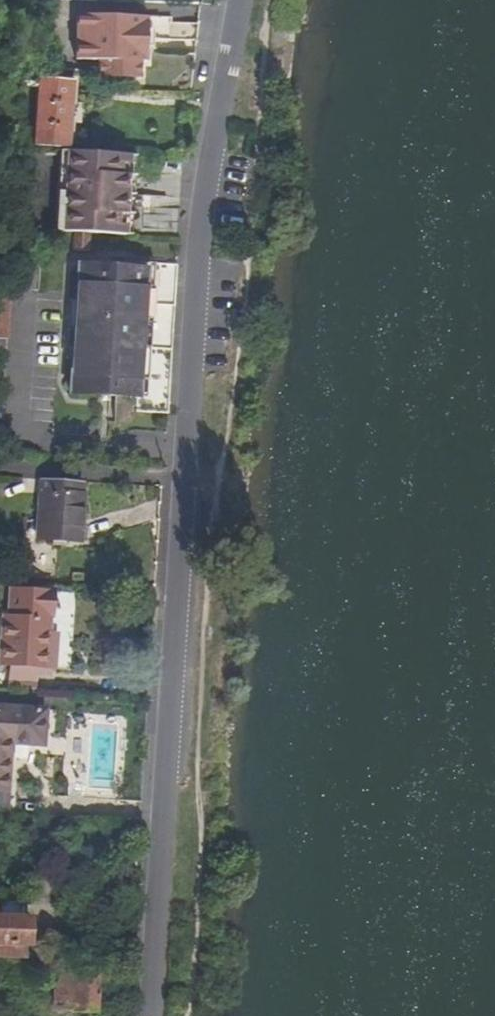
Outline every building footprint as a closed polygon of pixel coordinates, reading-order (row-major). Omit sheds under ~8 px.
[(142,62),(145,17),(76,13),(73,57),(95,59),(94,76),(136,79),(137,61),(142,62)] [(64,145),(69,78),(34,76),(30,143),(64,145)] [(120,239),(121,216),(112,216),(114,175),(123,175),(124,157),(47,150),(0,145),(0,234),(14,235),(45,236),(54,237),(71,237),(120,239)] [(114,175),(112,216),(121,216),(123,175),(114,175)] [(87,267),(145,270),(145,264),(135,264),(135,261),(87,259),(87,267)] [(145,264),(145,270),(87,267),(77,267),(72,396),(139,398),(138,414),(167,416),(170,363),(172,344),(174,273),(174,272),(175,265),(145,264)] [(79,545),(81,497),(37,495),(36,543),(79,545)] [(53,653),(44,652),(44,636),(46,595),(10,593),(8,630),(4,630),(2,668),(52,671),(53,653)] [(44,652),(53,653),(54,636),(44,636),(44,652)] [(0,710),(0,819),(8,819),(11,747),(22,748),(23,711),(0,710)] [(84,795),(84,779),(64,778),(64,794),(84,795)] [(23,963),(24,949),(30,950),(32,925),(0,923),(0,962),(23,963)] [(52,976),(51,1012),(97,1013),(98,978),(52,976)]
